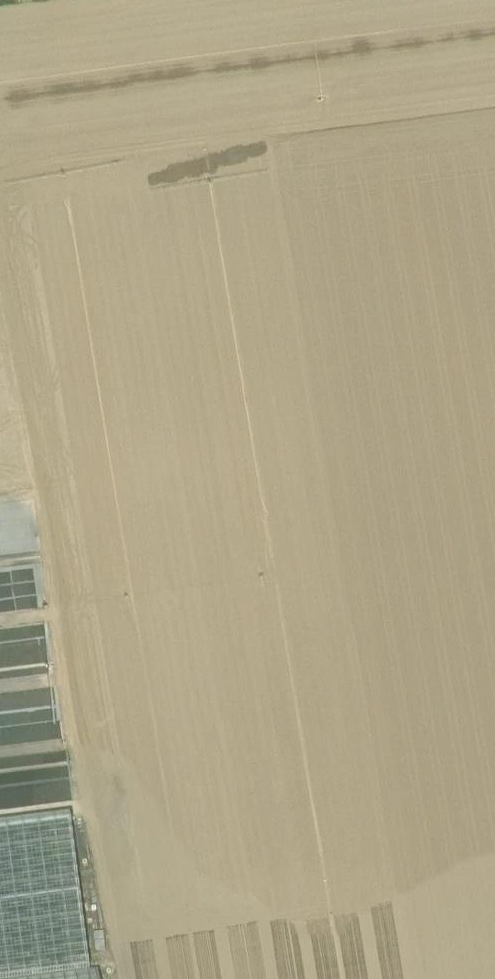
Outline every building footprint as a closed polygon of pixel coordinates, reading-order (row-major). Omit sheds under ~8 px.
[(0,836),(0,978),(98,978),(97,972),(86,974),(67,828),(0,836)]
